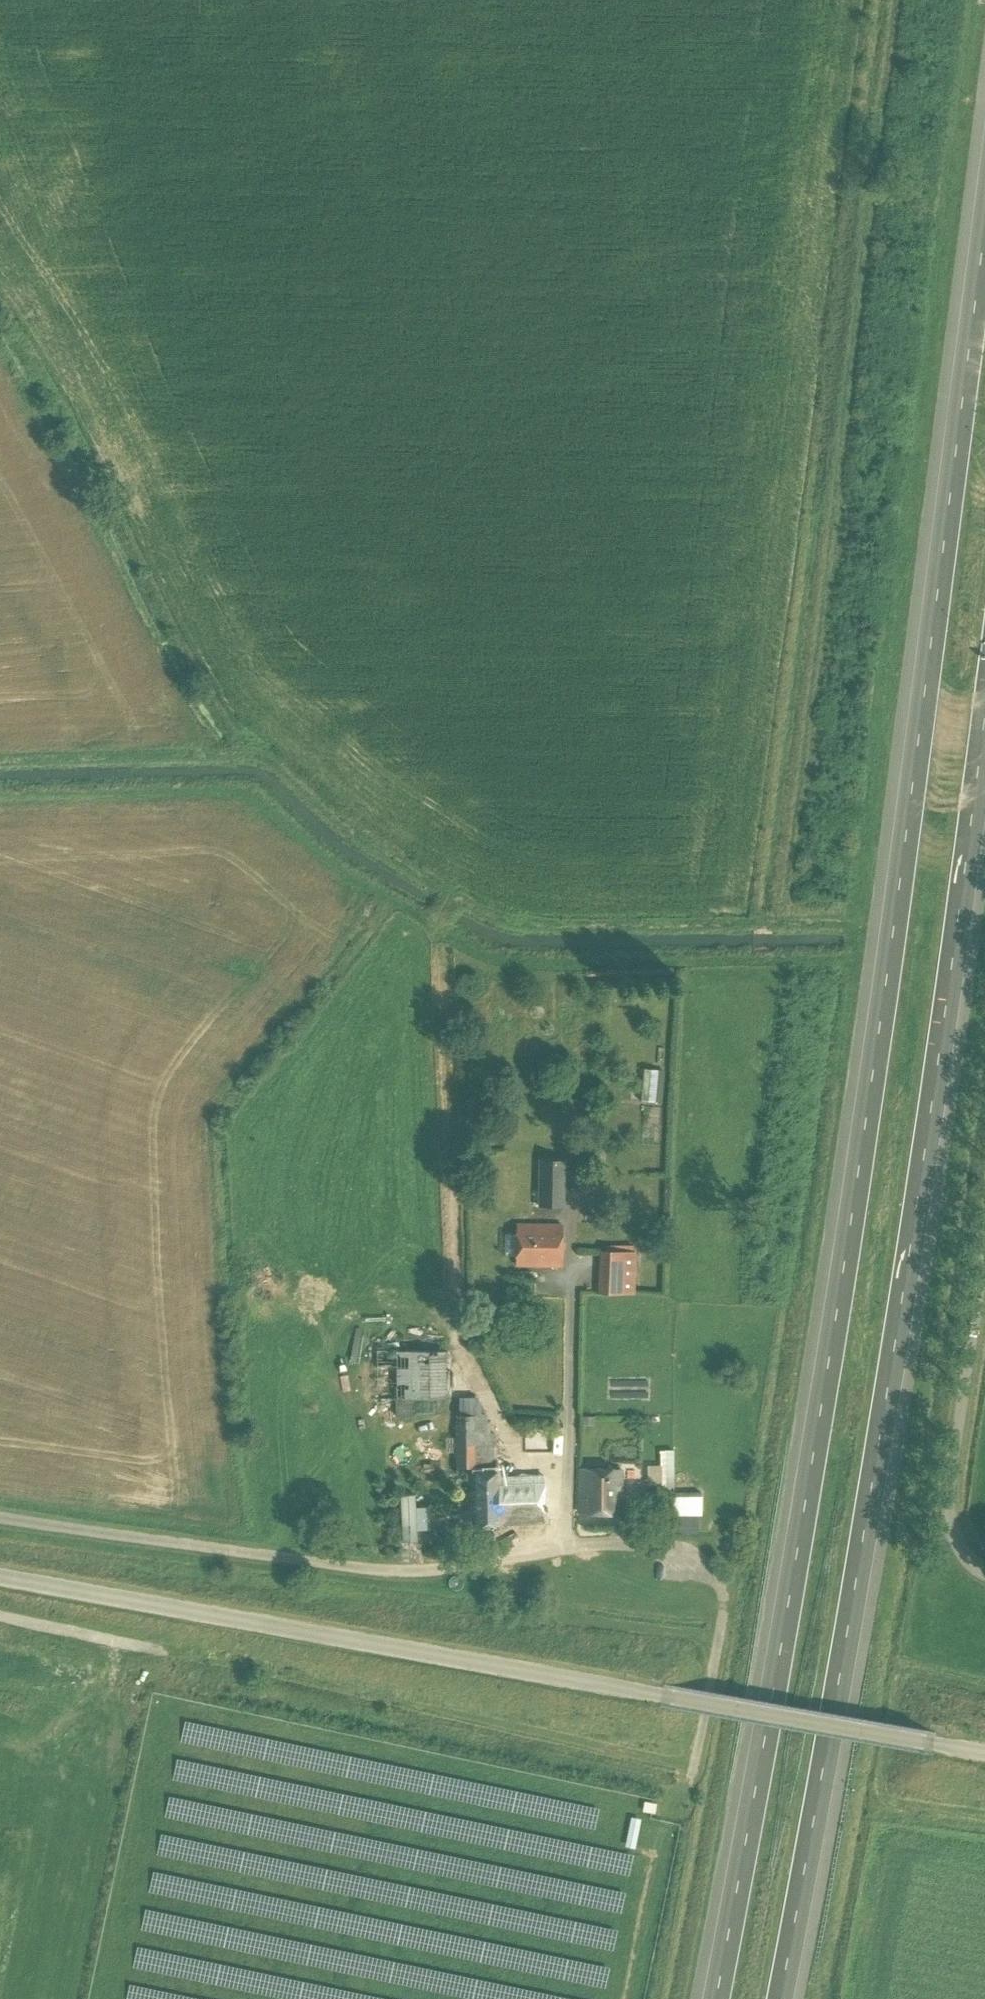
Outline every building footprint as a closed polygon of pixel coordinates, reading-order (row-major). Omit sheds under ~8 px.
[(654,1103),(664,1103),(664,1069),(654,1069),(654,1103)] [(562,1205),(563,1159),(550,1159),(550,1160),(539,1160),(539,1178),(538,1178),(539,1205),(562,1205)] [(549,1218),(567,1218),(568,1207),(549,1206),(549,1218)] [(516,1265),(561,1265),(562,1224),(517,1224),(516,1265)] [(603,1252),(602,1291),(631,1292),(633,1253),(603,1252)] [(396,1398),(412,1398),(445,1399),(445,1351),(396,1350),(396,1398)] [(412,1415),(412,1398),(396,1398),(395,1415),(412,1415)] [(594,1415),(582,1416),(582,1425),(594,1425),(594,1415)] [(475,1466),(475,1431),(454,1431),(455,1467),(475,1466)] [(580,1512),(620,1513),(621,1470),(581,1469),(580,1512)] [(475,1472),(476,1527),(497,1527),(497,1523),(544,1522),(543,1475),(496,1476),(496,1472),(475,1472)] [(400,1496),(402,1541),(403,1541),(406,1542),(413,1542),(416,1540),(417,1540),(415,1495),(400,1496)] [(646,1496),(646,1516),(700,1516),(700,1496),(646,1496)]
